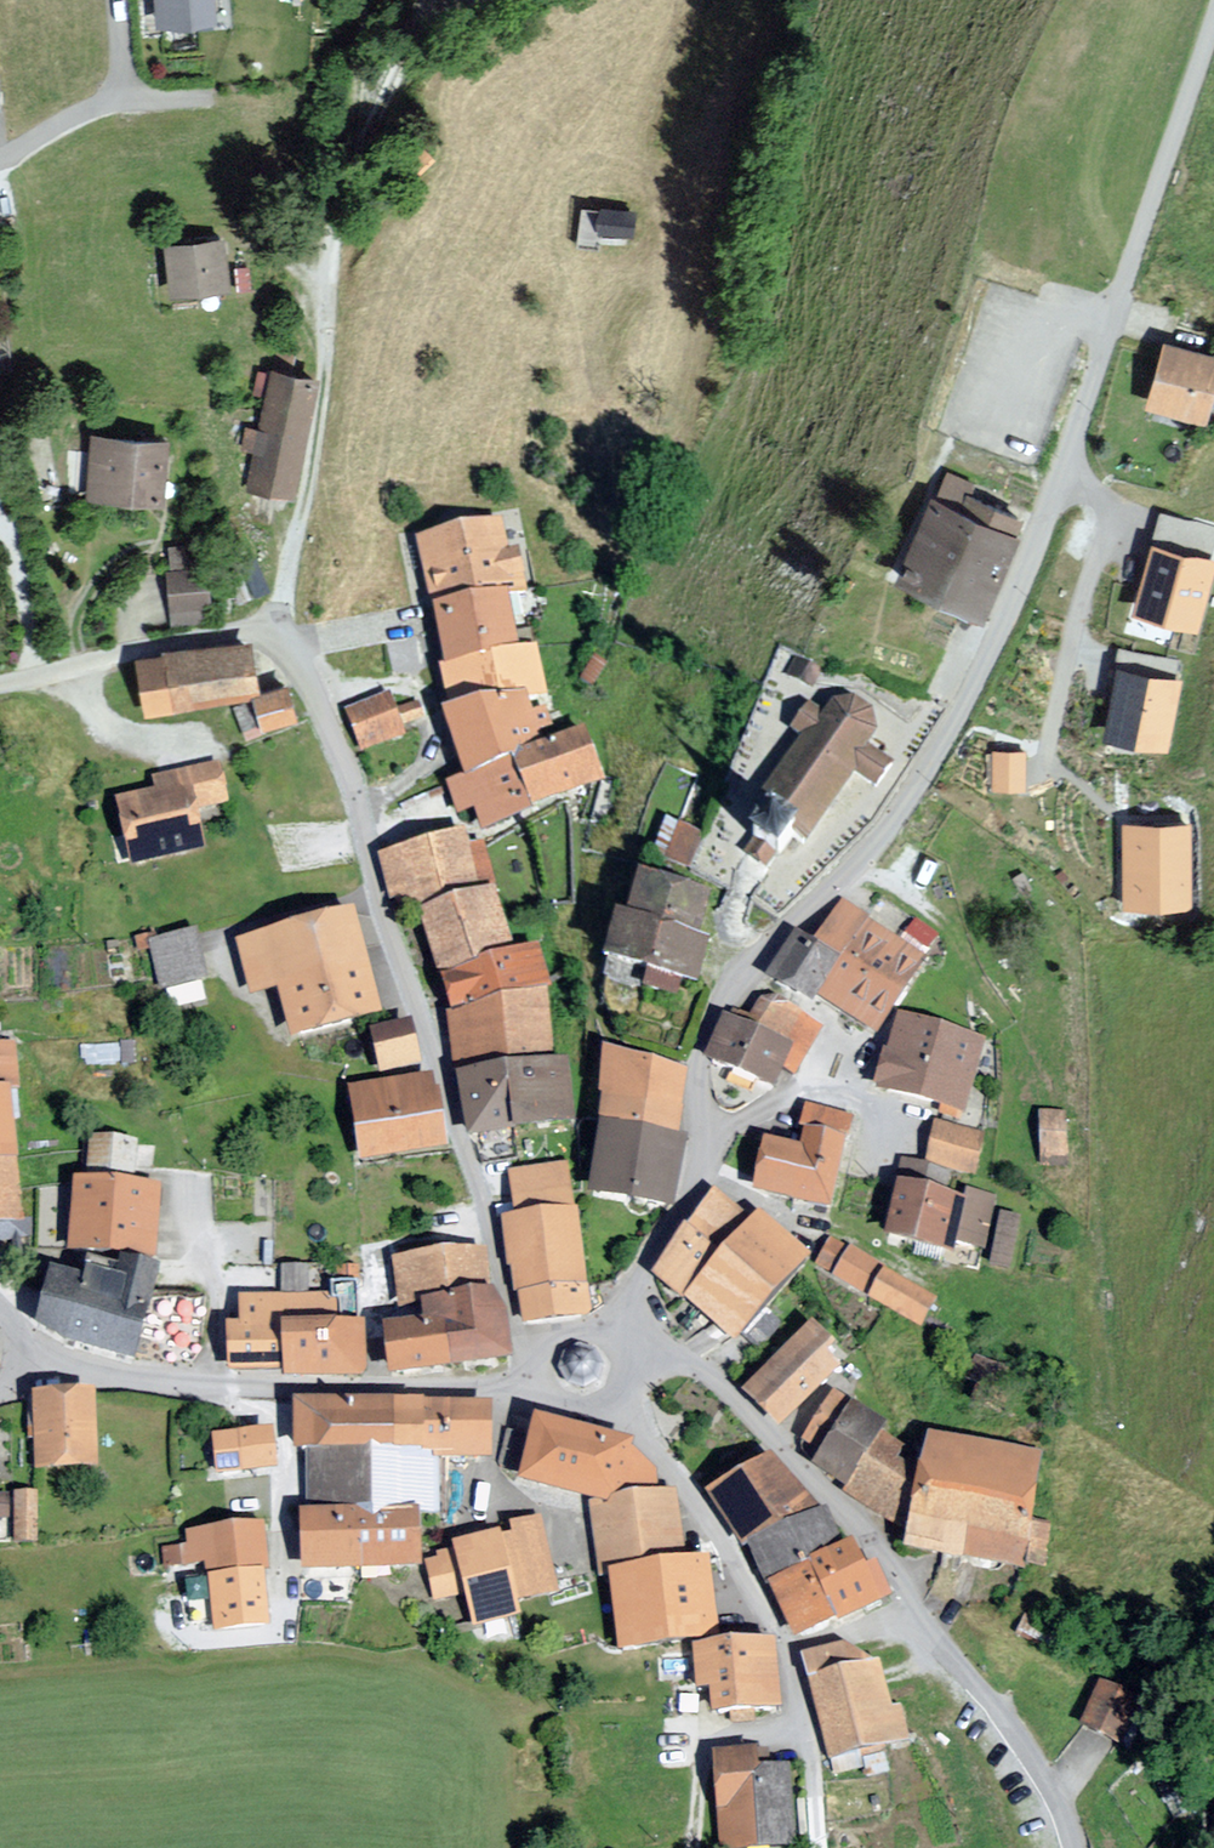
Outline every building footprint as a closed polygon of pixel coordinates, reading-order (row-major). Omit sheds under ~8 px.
[(159,29),(211,25),(209,0),(156,0),(159,29)] [(635,211),(600,208),(598,231),(632,234),(635,211)] [(224,239),(166,245),(171,297),(229,291),(224,239)] [(1165,345),(1146,411),(1204,427),(1213,392),(1213,359),(1165,345)] [(317,380),(271,371),(246,491),(292,500),(317,380)] [(173,442),(93,435),(87,500),(167,507),(173,442)] [(936,495),(901,576),(989,615),(1023,538),(1018,536),(1027,517),(974,494),(978,486),(950,474),(940,497),(936,495)] [(501,526),(418,544),(445,670),(436,672),(446,714),(442,715),(464,781),(446,790),(458,821),(474,817),(482,837),(603,787),(583,736),(556,743),(539,703),(548,701),(536,653),(520,656),(508,601),(526,598),(519,556),(508,557),(501,526)] [(1135,606),(1196,626),(1213,567),(1213,558),(1156,540),(1135,606)] [(207,544),(164,549),(172,628),(215,624),(207,544)] [(253,641),(137,658),(144,719),(253,700),(261,733),(300,721),(288,684),(262,693),(253,641)] [(1184,679),(1121,663),(1104,730),(1168,745),(1184,679)] [(391,696),(346,711),(361,756),(405,742),(401,730),(424,722),(417,703),(395,710),(391,696)] [(871,749),(880,735),(874,715),(858,704),(836,704),(828,716),(814,706),(794,734),(805,742),(756,810),(770,820),(756,839),(763,844),(753,857),(770,869),(781,855),(789,861),(804,841),(812,847),(861,778),(880,791),(897,768),(871,749)] [(995,746),(996,787),(1021,787),(1021,746),(995,746)] [(157,792),(117,800),(132,870),(206,855),(198,813),(231,806),(222,764),(154,779),(157,792)] [(655,856),(694,865),(702,827),(663,818),(655,856)] [(1183,818),(1124,819),(1125,902),(1184,901),(1183,818)] [(476,833),(379,859),(394,917),(419,912),(457,1076),(554,1064),(547,993),(535,952),(513,954),(476,833)] [(633,920),(620,917),(607,965),(702,989),(713,943),(702,940),(713,896),(644,878),(633,920)] [(929,959),(846,908),(821,949),(800,936),(771,983),(819,1013),(824,1006),(879,1040),(929,959)] [(353,916),(236,946),(251,1001),(278,993),(291,1043),(381,1019),(353,916)] [(195,932),(148,943),(161,994),(208,983),(195,932)] [(733,1011),(709,1065),(777,1095),(785,1075),(798,1081),(822,1028),(764,1002),(755,1021),(733,1011)] [(982,1042),(899,1021),(879,1097),(962,1118),(982,1042)] [(411,1024),(371,1033),(380,1076),(420,1068),(411,1024)] [(26,1222),(10,1094),(19,1093),(14,1044),(0,1046),(0,1226),(26,1222)] [(683,1071),(607,1050),(590,1198),(673,1211),(687,1137),(679,1137),(683,1071)] [(565,1065),(460,1081),(469,1144),(574,1129),(565,1065)] [(433,1078),(348,1092),(361,1165),(446,1150),(433,1078)] [(804,1151),(767,1143),(755,1196),(831,1212),(852,1120),(806,1110),(801,1133),(808,1134),(804,1151)] [(1063,1114),(1038,1115),(1039,1170),(1065,1170),(1063,1114)] [(983,1136),(933,1126),(925,1168),(975,1178),(983,1136)] [(87,1185),(75,1184),(71,1256),(157,1261),(162,1188),(134,1186),(136,1143),(90,1140),(87,1185)] [(950,1175),(901,1164),(884,1241),(953,1255),(955,1244),(983,1250),(994,1198),(967,1192),(965,1202),(945,1198),(950,1175)] [(571,1165),(508,1174),(514,1219),(503,1221),(513,1291),(522,1290),(527,1324),(592,1315),(571,1165)] [(755,1222),(714,1194),(656,1279),(736,1344),(810,1260),(760,1215),(755,1222)] [(1020,1219),(1000,1216),(991,1269),(1011,1273),(1020,1219)] [(939,1303),(832,1241),(815,1270),(922,1332),(939,1303)] [(485,1253),(393,1262),(398,1313),(424,1310),(425,1324),(385,1328),(391,1380),(512,1368),(505,1294),(490,1296),(485,1253)] [(85,1283),(53,1274),(37,1328),(66,1345),(138,1366),(189,1367),(201,1353),(206,1299),(156,1300),(163,1271),(122,1263),(117,1281),(87,1273),(85,1283)] [(238,1327),(225,1328),(226,1379),(370,1375),(367,1283),(336,1284),(336,1296),(237,1299),(238,1327)] [(850,1361),(812,1324),(742,1398),(780,1434),(850,1361)] [(580,1342),(566,1351),(562,1367),(571,1380),(587,1384),(601,1375),(604,1360),(596,1346),(580,1342)] [(96,1396),(33,1398),(36,1473),(98,1471),(96,1396)] [(886,1429),(833,1397),(801,1447),(821,1458),(812,1472),(846,1493),(843,1498),(912,1537),(924,1461),(882,1437),(886,1429)] [(424,1402),(294,1404),(295,1456),(306,1456),(307,1513),(301,1513),(302,1574),(423,1573),(422,1515),(439,1514),(438,1461),(493,1461),(492,1408),(424,1409),(424,1402)] [(632,1435),(534,1415),(521,1475),(606,1497),(659,1491),(657,1468),(630,1444),(632,1435)] [(272,1432),(219,1439),(224,1480),(277,1473),(272,1432)] [(1046,1456),(928,1437),(924,1461),(912,1537),(909,1556),(1027,1575),(1046,1456)] [(771,1459),(708,1497),(743,1552),(750,1548),(793,1641),(890,1604),(877,1572),(867,1573),(854,1546),(845,1549),(828,1513),(821,1516),(771,1459)] [(606,1497),(590,1498),(599,1580),(610,1579),(617,1646),(717,1635),(709,1562),(685,1565),(677,1489),(659,1491),(606,1497)] [(0,1498),(0,1521),(13,1521),(13,1547),(38,1547),(37,1497),(0,1498)] [(551,1584),(535,1519),(454,1539),(457,1551),(426,1558),(435,1596),(467,1588),(475,1619),(517,1609),(513,1593),(551,1584)] [(272,1631),(262,1527),(186,1534),(187,1549),(162,1551),(164,1571),(206,1567),(213,1637),(272,1631)] [(776,1644),(694,1648),(696,1693),(711,1692),(712,1717),(779,1713),(776,1644)] [(842,1648),(801,1658),(830,1764),(908,1744),(900,1708),(891,1710),(878,1665),(842,1648)] [(1139,1702),(1099,1683),(1077,1731),(1117,1749),(1139,1702)] [(715,1755),(720,1820),(729,1819),(731,1847),(773,1847),(798,1846),(791,1768),(760,1771),(759,1752),(715,1755)]
